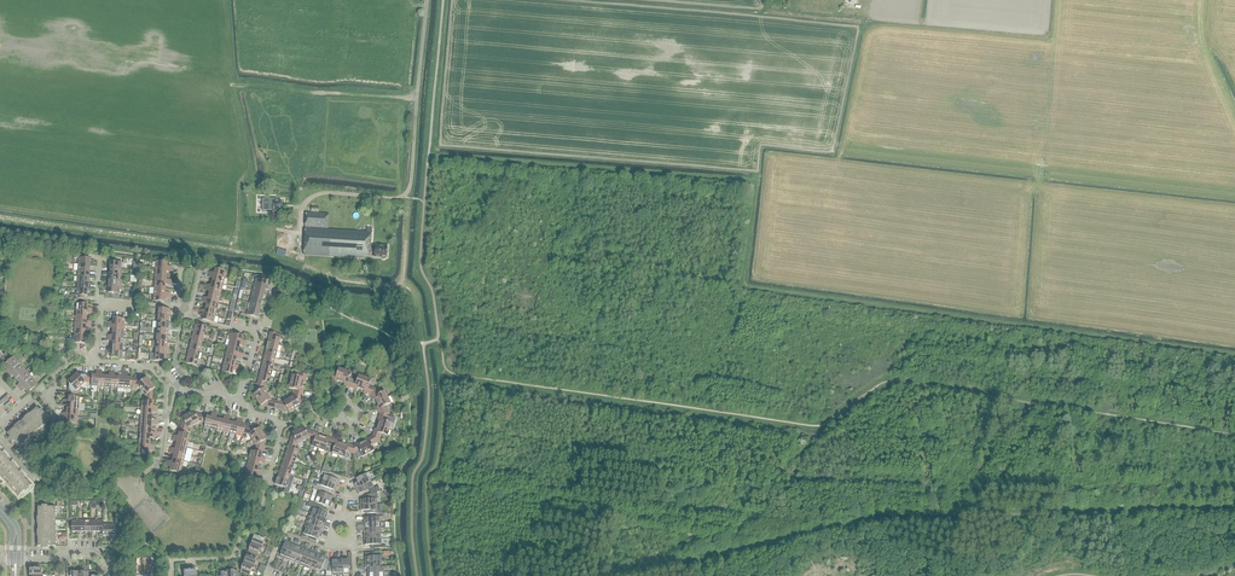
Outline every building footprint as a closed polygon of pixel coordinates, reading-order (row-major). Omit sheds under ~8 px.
[(281,211),(281,200),(277,200),(277,199),(276,199),(276,200),(273,200),(273,199),(262,199),(262,210),(262,211),(272,211),(281,211)] [(328,214),(305,213),(303,255),(362,257),(362,256),(368,256),(368,252),(372,252),(372,256),(382,256),(383,259),(385,259),(385,256),(386,248),(387,248),(387,246),(375,245),(375,247),(371,247),(372,228),(367,228),(367,232),(327,230),(328,214)] [(209,274),(224,278),(226,271),(215,269),(214,272),(209,271),(209,274)] [(109,276),(108,280),(120,281),(121,275),(109,274),(109,273),(103,273),(103,275),(109,276)] [(212,282),(223,284),(224,278),(209,274),(208,277),(213,278),(212,282)] [(255,279),(254,285),(265,288),(265,286),(268,277),(261,276),(260,280),(255,279)] [(205,287),(221,291),(223,284),(212,282),(211,285),(206,284),(205,287)] [(76,283),(76,289),(88,290),(88,291),(91,291),(91,288),(88,288),(88,283),(76,283)] [(269,287),(265,286),(265,288),(254,285),(252,291),(264,294),(265,289),(268,290),(269,287)] [(209,294),(220,297),(221,291),(205,287),(205,290),(210,291),(209,294)] [(87,296),(88,291),(88,290),(76,289),(76,294),(71,294),(71,298),(69,297),(69,300),(74,300),(74,298),(84,299),(85,296),(87,296)] [(252,291),(251,297),(262,300),(264,294),(252,291)] [(202,299),(218,303),(220,297),(209,294),(208,298),(203,297),(202,299)] [(261,306),(262,300),(251,297),(249,303),(261,306)] [(205,307),(216,310),(218,303),(202,299),(202,302),(206,303),(205,307)] [(249,303),(248,309),(259,312),(259,313),(262,314),(263,311),(259,310),(261,306),(249,303)] [(199,312),(215,316),(216,310),(205,307),(205,310),(200,309),(199,312)] [(259,312),(248,309),(246,314),(246,315),(258,318),(259,313),(259,312)] [(202,320),(213,323),(215,316),(199,312),(198,315),(203,316),(202,320)] [(193,331),(204,334),(206,327),(195,324),(193,331)] [(192,337),(203,340),(204,334),(193,331),(192,337)] [(270,332),(267,343),(278,345),(280,339),(287,341),(288,337),(270,332)] [(231,333),(229,340),(245,344),(246,341),(241,340),(242,336),(231,333)] [(190,344),(201,346),(203,340),(192,337),(190,344)] [(244,347),(245,344),(229,340),(228,346),(239,349),(239,345),(244,347)] [(267,343),(266,349),(277,352),(278,345),(267,343)] [(188,350),(199,353),(201,346),(190,344),(188,350)] [(238,353),(239,349),(228,346),(226,353),(242,356),(242,354),(238,353)] [(266,349),(264,355),(275,358),(277,352),(266,349)] [(187,356),(198,359),(199,353),(188,350),(187,356)] [(241,359),(242,356),(226,353),(224,359),(235,362),(236,358),(241,359)] [(264,355),(263,361),(273,364),(275,358),(264,355)] [(7,375),(19,364),(13,357),(11,359),(8,356),(2,361),(5,364),(4,365),(7,369),(4,372),(7,375)] [(185,363),(196,366),(198,359),(187,356),(185,363)] [(235,365),(235,362),(224,359),(223,365),(239,369),(239,366),(235,365)] [(272,371),(273,364),(263,361),(261,368),(272,371)] [(16,379),(25,371),(19,364),(7,375),(9,378),(13,375),(16,379)] [(238,372),(239,369),(223,365),(221,372),(232,375),(233,371),(238,372)] [(261,368),(259,374),(270,377),(272,371),(261,368)] [(337,381),(341,382),(345,370),(338,368),(336,375),(332,373),(330,380),(337,383),(337,381)] [(88,375),(87,382),(91,383),(91,386),(98,387),(99,371),(96,370),(96,375),(88,375)] [(343,385),(350,387),(352,380),(349,379),(351,373),(345,370),(341,382),(344,383),(343,385)] [(19,389),(31,378),(25,371),(16,379),(19,383),(16,386),(19,389)] [(134,385),(135,378),(127,377),(128,373),(125,372),(124,388),(124,391),(130,392),(131,389),(131,385),(134,385)] [(72,377),(81,387),(86,382),(87,382),(88,375),(82,374),(80,376),(77,373),(72,377)] [(290,382),(302,385),(303,381),(305,382),(307,375),(299,373),(298,377),(292,375),(290,382)] [(259,374),(257,384),(264,386),(265,383),(269,384),(270,377),(259,374)] [(357,388),(360,389),(365,377),(358,375),(356,382),(352,380),(350,387),(356,390),(357,388)] [(68,392),(75,393),(75,391),(81,387),(72,377),(67,382),(70,385),(68,386),(68,392)] [(141,391),(150,382),(146,377),(143,380),(141,378),(135,378),(134,385),(136,386),(141,391)] [(363,392),(370,394),(375,388),(369,386),(371,380),(365,377),(360,389),(364,390),(363,392)] [(31,378),(19,389),(21,392),(25,389),(28,393),(37,385),(31,378)] [(150,382),(141,391),(145,396),(145,398),(153,398),(153,392),(152,390),(155,388),(150,382)] [(302,388),(302,385),(290,382),(289,388),(295,390),(294,394),(302,395),(303,389),(302,388)] [(253,394),(257,400),(267,394),(264,388),(264,386),(257,384),(255,390),(257,392),(253,394)] [(374,399),(376,403),(387,397),(384,391),(378,394),(375,388),(370,394),(373,400),(374,399)] [(265,406),(271,407),(273,400),(271,400),(267,394),(257,400),(260,406),(264,404),(265,406)] [(294,395),(288,399),(294,410),(300,406),(298,403),(300,402),(302,395),(294,394),(294,395)] [(387,397),(376,403),(378,406),(376,407),(379,413),(384,413),(387,412),(389,410),(388,408),(385,409),(384,406),(393,402),(390,396),(387,397)] [(289,413),(294,410),(288,399),(282,402),(280,402),(279,409),(285,411),(287,410),(289,413)] [(48,421),(47,419),(43,415),(44,414),(41,409),(39,410),(37,407),(29,414),(28,413),(24,418),(22,420),(33,434),(48,421)] [(193,411),(187,415),(193,425),(199,422),(201,422),(203,415),(197,413),(195,415),(193,411)] [(210,417),(206,416),(205,423),(204,427),(210,428),(214,413),(211,412),(210,417)] [(217,430),(219,419),(216,418),(217,414),(214,413),(210,428),(217,430)] [(78,417),(61,415),(61,418),(66,419),(65,427),(79,428),(79,423),(77,423),(78,417)] [(187,429),(193,425),(187,415),(181,418),(183,422),(181,423),(180,429),(187,431),(187,429)] [(217,430),(223,432),(227,416),(224,415),(223,420),(219,419),(217,430)] [(379,422),(377,425),(389,430),(391,423),(388,422),(389,419),(390,417),(387,416),(387,415),(384,415),(379,415),(377,421),(379,422)] [(229,433),(232,422),(228,421),(230,417),(227,416),(223,432),(229,433)] [(229,433),(236,435),(239,419),(237,418),(235,423),(232,422),(229,433)] [(242,436),(243,433),(245,426),(241,425),(242,420),(239,419),(236,435),(242,436)] [(19,447),(33,434),(22,420),(19,423),(19,422),(14,426),(14,427),(7,433),(9,437),(8,438),(12,442),(13,441),(19,447)] [(387,436),(389,430),(377,425),(376,429),(374,428),(372,435),(376,439),(379,439),(381,434),(387,436)] [(248,434),(252,440),(263,434),(259,428),(256,430),(254,428),(248,426),(247,434),(248,434)] [(303,427),(297,430),(303,441),(309,438),(310,439),(313,432),(307,430),(305,431),(303,427)] [(303,441),(297,430),(291,433),(293,437),(291,438),(289,443),(296,446),(297,444),(303,441)] [(172,438),(188,442),(190,435),(186,434),(179,432),(178,436),(173,435),(172,438)] [(318,449),(322,437),(319,436),(319,434),(313,432),(310,439),(314,440),(312,446),(318,449)] [(266,439),(263,434),(252,440),(255,446),(256,444),(263,446),(264,443),(263,441),(266,439)] [(330,446),(333,439),(326,436),(326,438),(322,437),(318,449),(324,451),(327,445),(330,446)] [(371,445),(376,442),(375,440),(371,436),(365,439),(366,441),(362,443),(368,454),(374,451),(371,445)] [(176,445),(187,448),(188,442),(172,438),(172,441),(176,442),(176,445)] [(338,456),(342,444),(339,443),(339,441),(333,439),(330,446),(334,447),(332,453),(338,456)] [(368,454),(362,443),(359,444),(358,442),(352,445),(353,454),(359,451),(362,457),(368,454)] [(285,453),(296,457),(298,451),(295,449),(296,446),(289,443),(288,447),(285,453)] [(353,454),(352,445),(346,443),(345,445),(342,444),(338,456),(344,458),(345,457),(348,458),(349,458),(349,457),(349,456),(349,455),(348,454),(348,452),(353,454)] [(170,448),(169,451),(185,454),(187,448),(176,445),(175,449),(170,448)] [(25,454),(19,448),(15,451),(21,457),(25,454)] [(8,458),(4,453),(4,454),(0,450),(0,467),(8,459),(8,458)] [(260,457),(261,453),(254,451),(250,450),(249,457),(264,461),(265,458),(260,457)] [(173,454),(172,458),(183,461),(185,454),(169,451),(169,453),(173,454)] [(283,459),(294,463),(296,457),(285,453),(283,459)] [(264,464),(264,461),(249,457),(247,463),(258,466),(259,462),(264,464)] [(167,460),(166,463),(182,467),(183,461),(172,458),(172,461),(167,460)] [(8,459),(0,467),(0,477),(7,484),(20,473),(16,468),(17,468),(13,463),(12,464),(8,459)] [(281,466),(292,469),(294,463),(283,459),(281,466)] [(38,468),(35,466),(32,462),(28,466),(33,472),(38,468)] [(180,474),(182,467),(166,463),(165,466),(170,467),(169,471),(180,474)] [(247,463),(246,470),(261,473),(262,471),(257,469),(258,466),(247,463)] [(279,472),(290,475),(292,469),(281,466),(279,472)] [(261,476),(261,473),(246,470),(244,475),(242,475),(241,479),(254,483),(256,475),(261,476)] [(322,474),(321,480),(337,485),(339,480),(329,477),(330,474),(322,471),(321,474),(322,474)] [(290,475),(279,472),(277,478),(287,482),(290,475)] [(358,478),(359,481),(353,484),(356,489),(371,482),(369,477),(370,476),(370,475),(369,474),(369,472),(356,479),(358,478)] [(21,473),(20,473),(7,484),(18,498),(24,492),(25,494),(30,490),(29,488),(32,486),(25,478),(21,473)] [(287,482),(277,478),(275,484),(285,488),(287,482)] [(335,491),(337,485),(321,480),(319,485),(318,488),(328,492),(329,489),(335,491)] [(371,482),(356,489),(358,494),(369,489),(370,494),(376,493),(380,492),(378,486),(374,488),(373,487),(374,487),(371,482)] [(315,496),(331,502),(333,497),(327,495),(328,492),(318,488),(315,487),(314,489),(317,491),(315,496)] [(359,499),(360,505),(377,504),(377,499),(378,499),(376,493),(370,494),(365,495),(366,499),(359,499)] [(312,504),(312,505),(320,508),(322,505),(329,507),(331,502),(315,496),(312,495),(309,503),(312,504)] [(360,511),(365,511),(365,514),(381,513),(381,510),(377,510),(377,504),(360,505),(360,511)] [(55,526),(55,507),(47,507),(47,505),(41,505),(41,507),(37,507),(37,527),(55,526)] [(309,513),(325,519),(327,513),(321,511),(322,508),(320,508),(312,505),(309,513)] [(325,519),(309,513),(307,518),(329,526),(330,523),(324,521),(325,519)] [(363,517),(363,523),(380,522),(380,517),(384,517),(384,513),(373,514),(374,517),(363,517)] [(328,527),(329,526),(307,518),(306,523),(322,529),(323,525),(328,527)] [(109,536),(109,524),(109,520),(103,520),(103,524),(102,524),(102,532),(102,534),(99,534),(99,538),(102,538),(102,536),(107,536),(107,539),(107,542),(109,542),(110,542),(110,536),(109,536)] [(320,534),(322,529),(306,523),(304,528),(320,534)] [(42,548),(47,548),(47,546),(55,546),(55,526),(37,527),(37,546),(42,546),(42,548)] [(318,539),(320,534),(304,528),(302,534),(301,536),(315,542),(316,539),(318,539)] [(253,537),(251,542),(262,546),(265,540),(263,540),(265,536),(255,532),(254,536),(253,535),(252,537),(253,537)] [(381,539),(364,539),(364,545),(370,545),(371,548),(386,548),(386,546),(381,546),(381,539)] [(279,557),(284,559),(290,543),(287,541),(285,541),(285,542),(279,557)] [(247,552),(257,556),(258,552),(260,553),(262,546),(251,542),(249,547),(249,546),(248,548),(249,548),(247,552)] [(284,559),(289,561),(295,545),(290,543),(284,559)] [(289,561),(294,563),(300,547),(295,545),(289,561)] [(300,547),(294,563),(299,565),(305,549),(300,547)] [(299,565),(304,567),(310,551),(305,549),(299,565)] [(304,567),(309,569),(315,553),(310,551),(304,567)] [(245,557),(243,561),(254,566),(256,566),(257,563),(256,563),(257,560),(255,559),(257,556),(247,552),(246,555),(245,555),(245,557)] [(364,557),(365,562),(382,561),(381,556),(381,552),(370,553),(371,556),(364,557)] [(309,569),(314,571),(321,555),(315,553),(309,569)] [(348,558),(342,558),(343,575),(349,575),(348,566),(351,566),(351,553),(348,553),(348,558)] [(326,570),(328,562),(328,559),(325,558),(326,557),(321,555),(314,571),(319,573),(322,567),(324,568),(323,569),(326,570)] [(332,575),(337,575),(337,558),(331,558),(331,563),(328,562),(326,570),(326,571),(332,572),(332,575)] [(254,566),(243,561),(242,566),(241,566),(240,567),(241,568),(239,571),(249,575),(251,572),(252,572),(254,566)] [(262,563),(259,570),(265,572),(267,565),(262,563)] [(29,575),(31,575),(41,575),(41,569),(40,569),(40,565),(29,565),(29,575)] [(66,566),(66,575),(77,575),(77,572),(72,572),(72,571),(71,571),(71,566),(66,566)] [(88,571),(88,566),(83,566),(83,571),(82,571),(82,572),(77,572),(77,575),(88,575),(88,571)] [(195,570),(194,570),(194,566),(183,567),(183,571),(183,572),(184,572),(184,575),(196,575),(195,570)]
